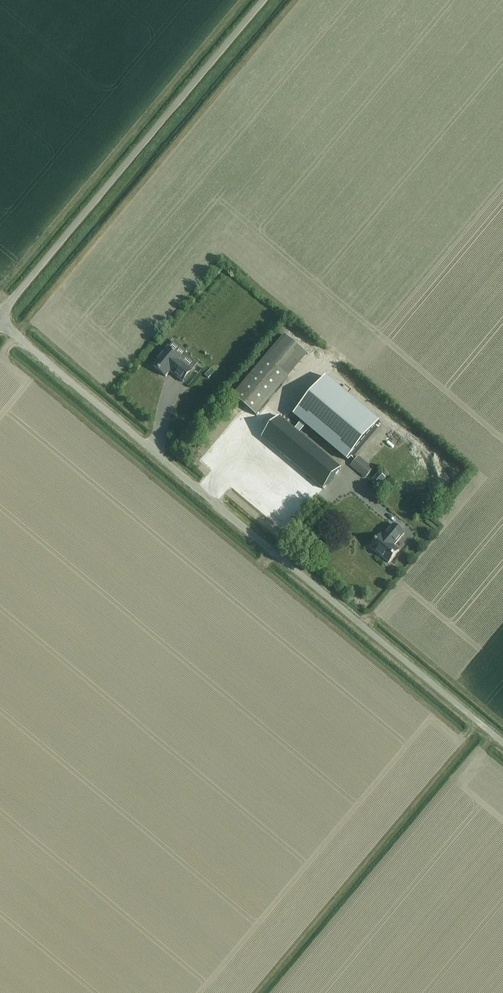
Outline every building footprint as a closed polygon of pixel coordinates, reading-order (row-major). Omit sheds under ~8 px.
[(308,355),(285,336),(233,397),(256,416),(308,355)] [(170,372),(183,382),(192,372),(179,361),(181,359),(168,349),(153,367),(166,377),(170,372)] [(263,438),(325,490),(343,468),(302,434),(308,426),(350,461),(382,422),(328,377),(296,416),(303,422),(297,430),(281,417),(263,438)] [(350,467),(365,480),(374,469),(359,457),(350,467)] [(379,473),(371,483),(373,485),(371,487),(374,489),(375,487),(378,489),(386,479),(386,478),(388,475),(382,470),(379,473)] [(384,537),(381,535),(370,549),(389,564),(400,551),(394,547),(405,534),(394,525),(384,537)]
